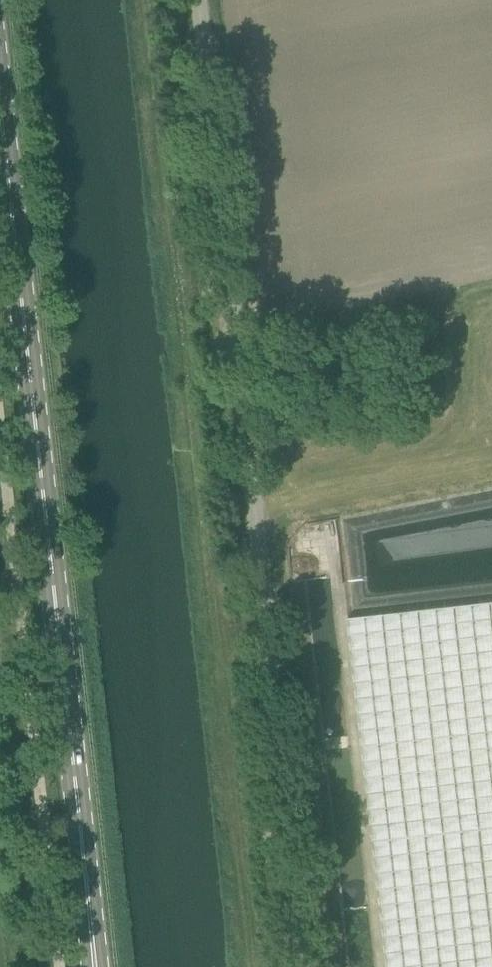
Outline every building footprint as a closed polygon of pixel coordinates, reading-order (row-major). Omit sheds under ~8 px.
[(451,511),(347,523),(349,539),(347,548),(349,564),(353,603),(368,601),(367,599),(378,553),(387,552),(389,544),(401,547),(403,563),(419,567),(422,590),(430,556),(432,576),(442,578),(446,560),(462,558),(447,555),(449,547),(447,531),(451,511)] [(347,619),(387,966),(491,966),(491,602),(347,619)]
